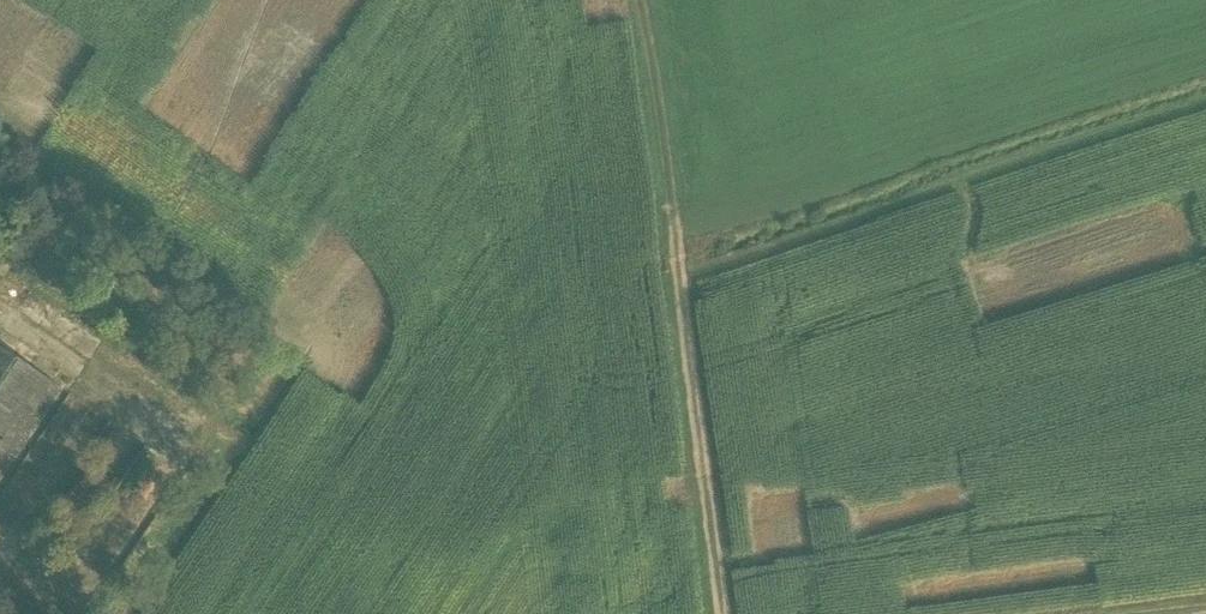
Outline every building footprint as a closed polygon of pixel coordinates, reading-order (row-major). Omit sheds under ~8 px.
[(64,389),(0,346),(0,485),(64,389)]
